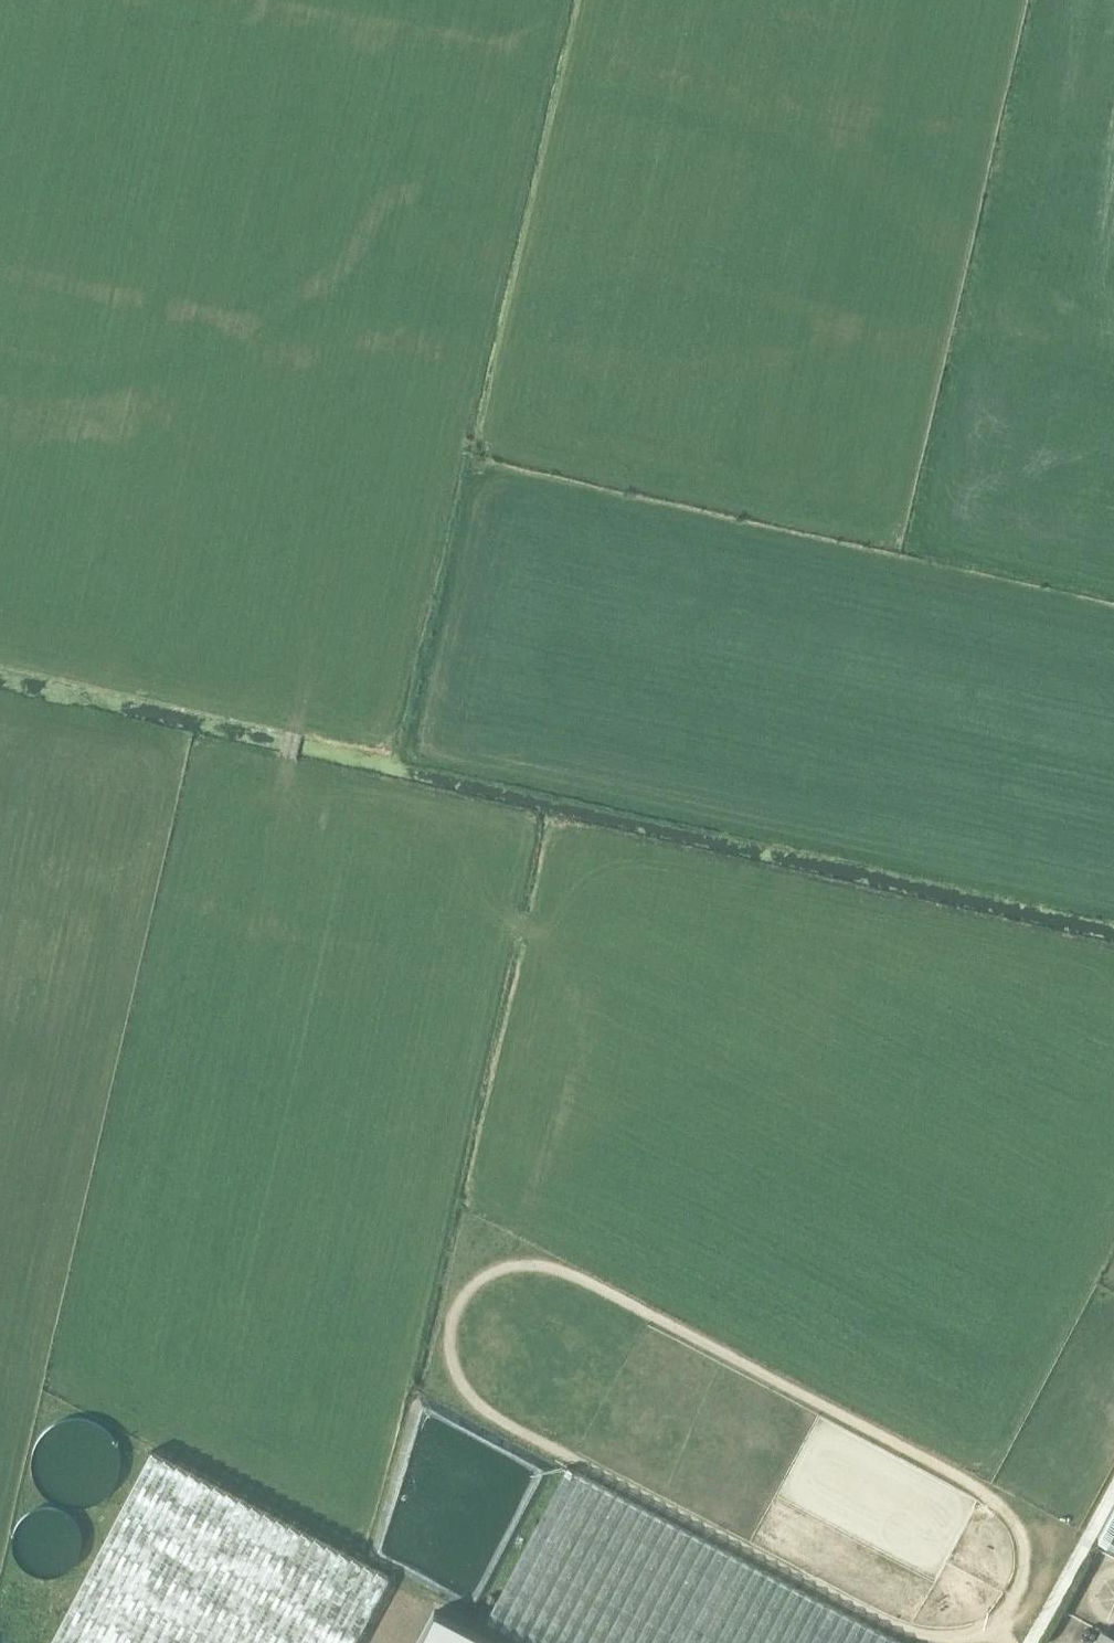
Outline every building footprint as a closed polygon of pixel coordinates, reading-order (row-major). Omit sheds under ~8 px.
[(388,1577),(151,1450),(50,1642),(353,1642),(388,1577)] [(568,1468),(487,1621),(528,1642),(902,1642),(568,1468)] [(1113,1541),(1113,1511),(1101,1534),(1113,1541)] [(436,1611),(419,1642),(497,1642),(436,1611)] [(1102,1629),(1095,1642),(1113,1642),(1113,1635),(1102,1629)]
